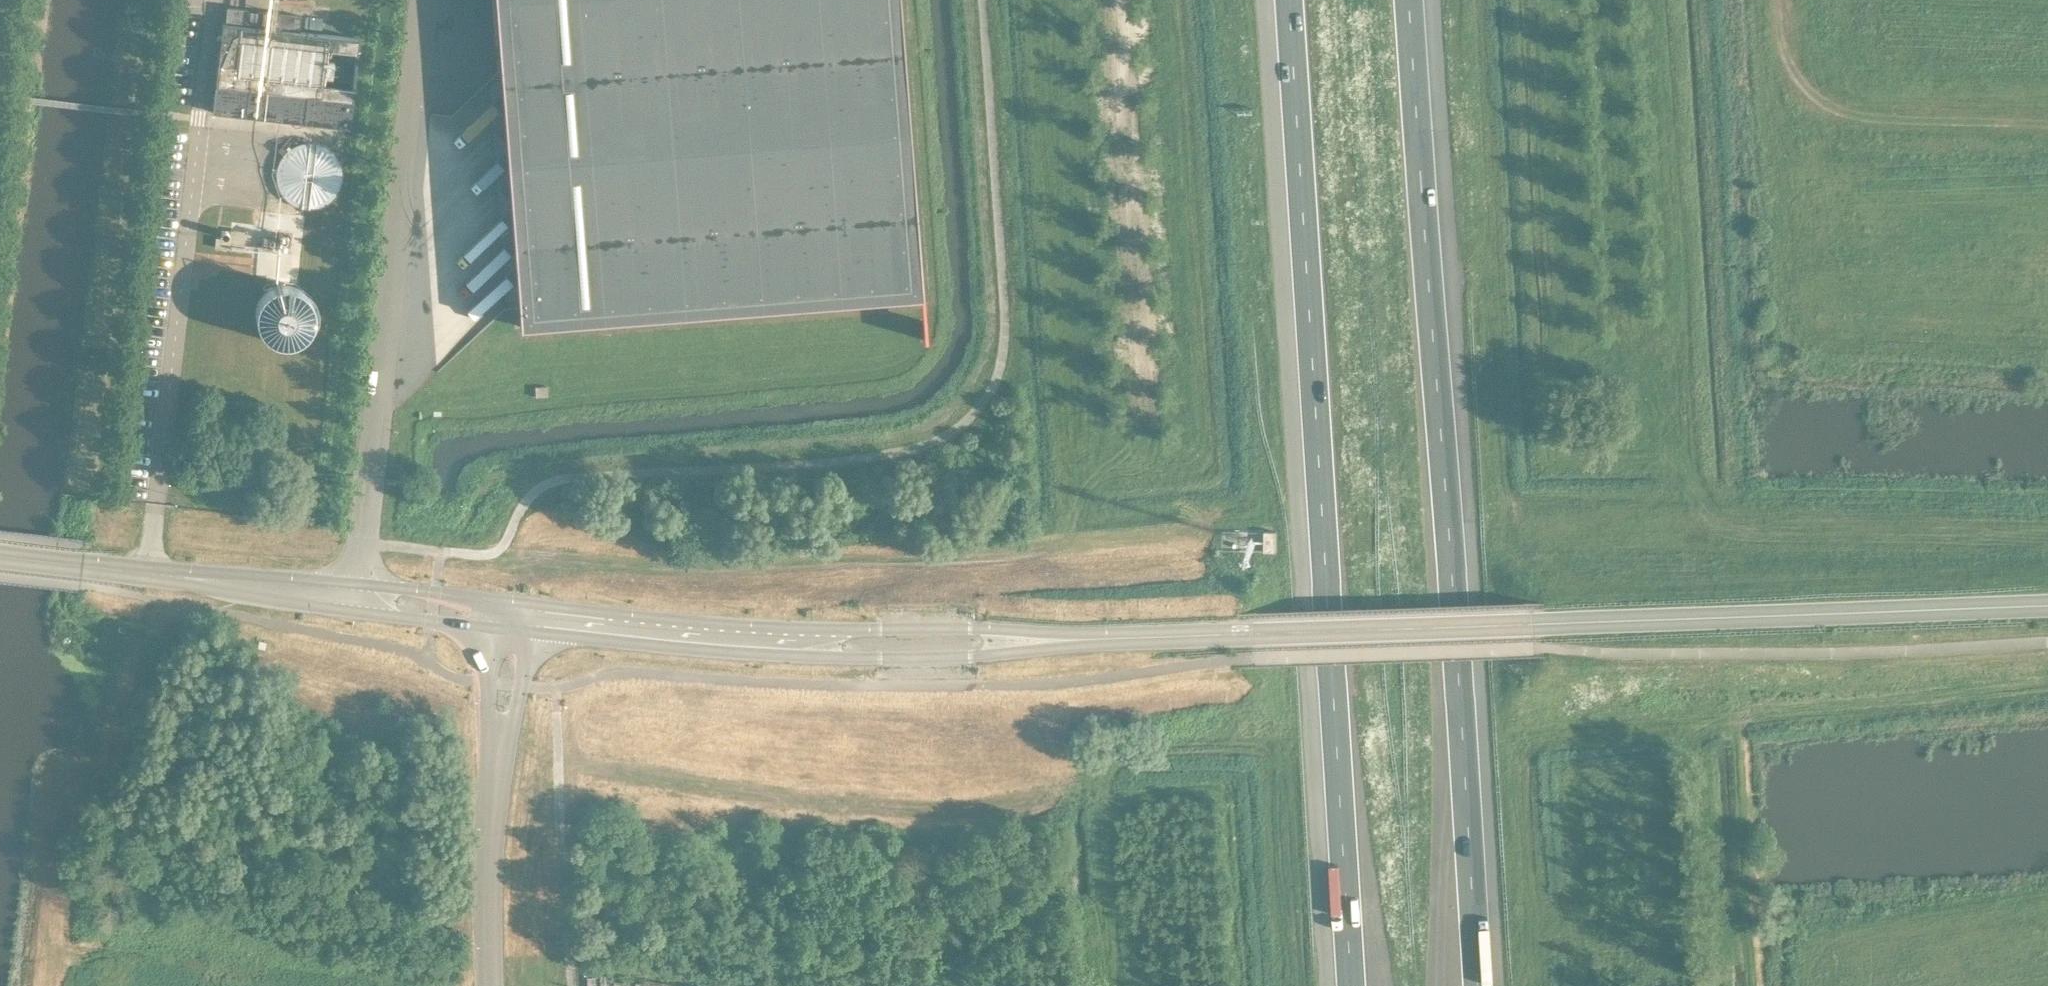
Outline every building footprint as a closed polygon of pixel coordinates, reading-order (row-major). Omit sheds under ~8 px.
[(499,78),(499,79),(500,99),(490,108),(502,121),(503,128),(492,137),(504,150),(505,156),(495,166),(507,178),(507,185),(497,194),(509,207),(509,214),(499,223),(511,236),(512,243),(501,252),(513,264),(514,271),(504,281),(515,293),(517,314),(517,315),(519,333),(919,302),(920,302),(895,0),(493,0),(499,78)] [(225,28),(246,30),(248,17),(226,14),(225,28)] [(222,30),(212,119),(349,135),(360,46),(299,39),(301,23),(257,18),(255,34),(222,30)] [(214,254),(243,257),(245,238),(230,237),(229,246),(215,245),(214,254)] [(258,335),(261,340),(265,344),(271,348),(276,350),(283,351),(289,351),(295,349),(301,346),(306,342),(309,337),(312,331),(313,325),(313,319),(312,313),(309,307),(305,302),(301,298),(295,295),(289,293),(283,293),(276,294),(270,296),(265,300),(261,304),(258,310),(256,316),(255,322),(256,329),(258,335)] [(535,404),(548,403),(547,393),(535,394),(535,404)] [(1263,538),(1262,558),(1275,558),(1275,538),(1263,538)]
